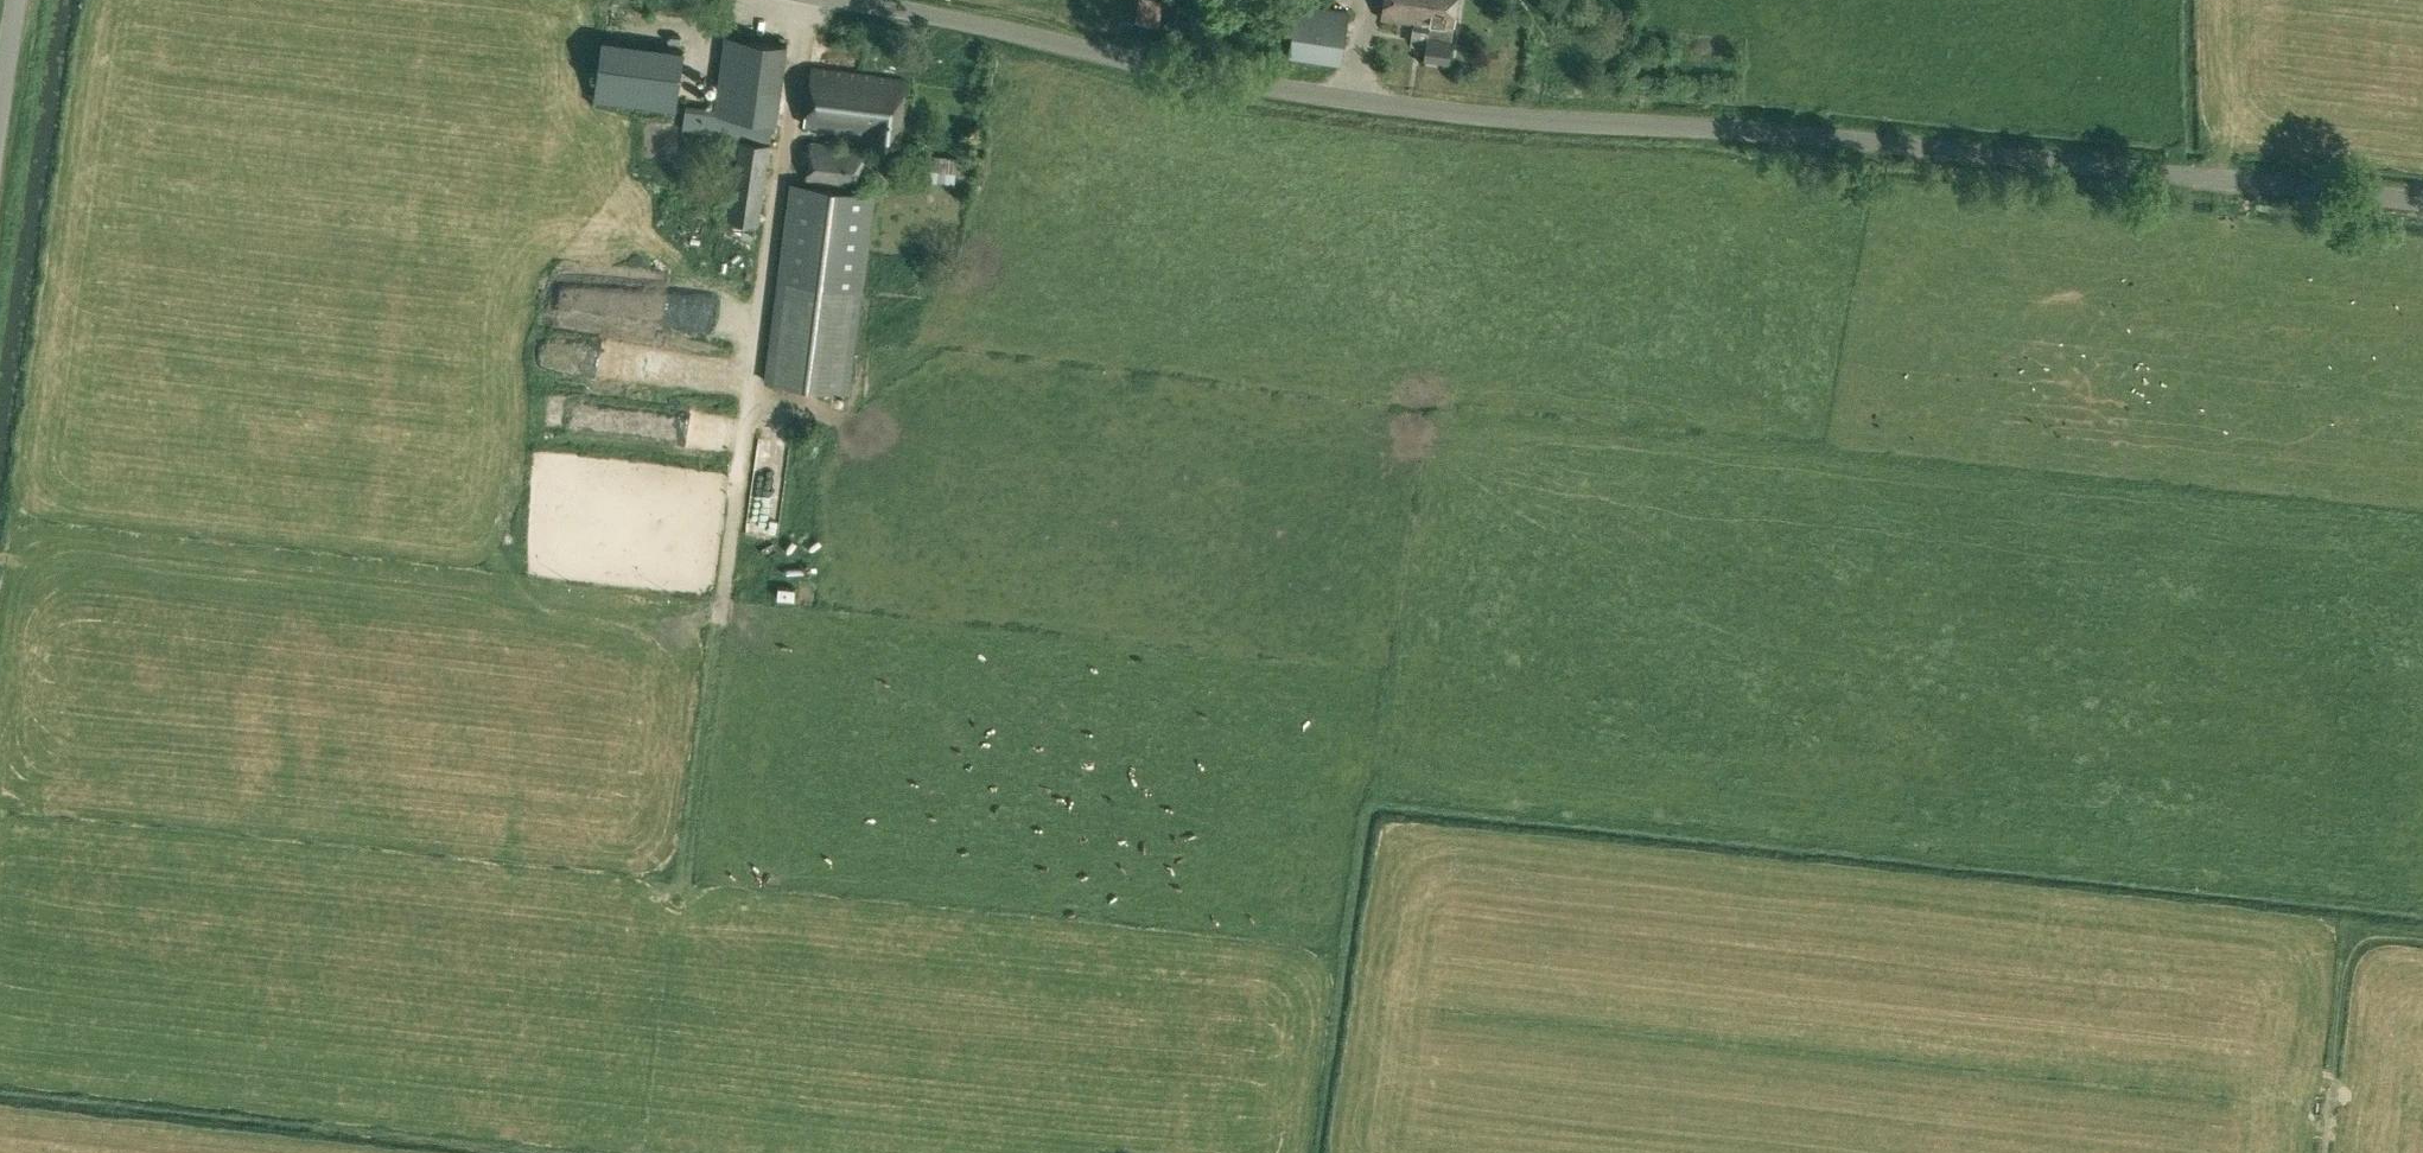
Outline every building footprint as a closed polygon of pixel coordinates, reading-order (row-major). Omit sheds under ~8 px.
[(1173,28),(1177,2),(1163,0),(1139,0),(1136,22),(1173,28)] [(1381,19),(1415,23),(1413,36),(1418,36),(1417,43),(1428,44),(1426,59),(1449,62),(1457,0),(1384,0),(1381,19)] [(1290,57),(1341,65),(1349,10),(1297,3),(1290,57)] [(740,138),(729,220),(760,225),(771,144),(784,42),(725,35),(722,56),(716,107),(687,105),(683,129),(740,138)] [(676,111),(685,50),(604,40),(594,100),(676,111)] [(869,133),(868,138),(900,143),(906,82),(814,68),(806,124),(869,133)] [(812,142),(807,181),(859,188),(864,149),(812,142)] [(924,180),(955,183),(958,157),(927,153),(924,180)] [(875,192),(793,183),(767,381),(849,392),(875,192)] [(746,508),(776,510),(779,435),(749,433),(746,508)]
